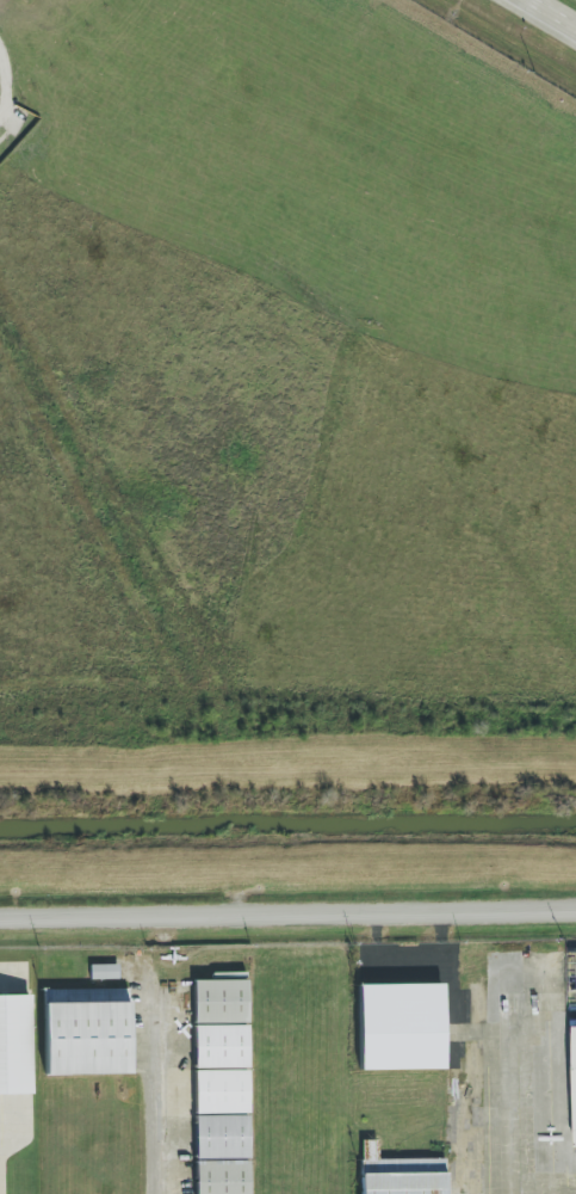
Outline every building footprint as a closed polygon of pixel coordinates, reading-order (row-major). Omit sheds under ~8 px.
[(118,965),(90,965),(90,979),(118,979),(118,965)] [(193,980),(247,980),(246,1022),(193,1023),(193,980)] [(358,985),(358,1070),(442,1070),(441,985),(358,985)] [(43,990),(130,989),(129,1072),(44,1076),(43,990)] [(32,1096),(0,1096),(0,996),(30,996),(32,1096)] [(247,1024),(193,1026),(194,1069),(247,1067),(247,1024)] [(247,1113),(247,1070),(194,1071),(194,1113),(247,1113)] [(248,1158),(248,1115),(194,1116),(194,1159),(248,1158)] [(444,1159),(445,1193),(361,1193),(360,1140),(377,1140),(377,1159),(444,1159)] [(248,1161),(248,1193),(194,1193),(194,1162),(248,1161)]
